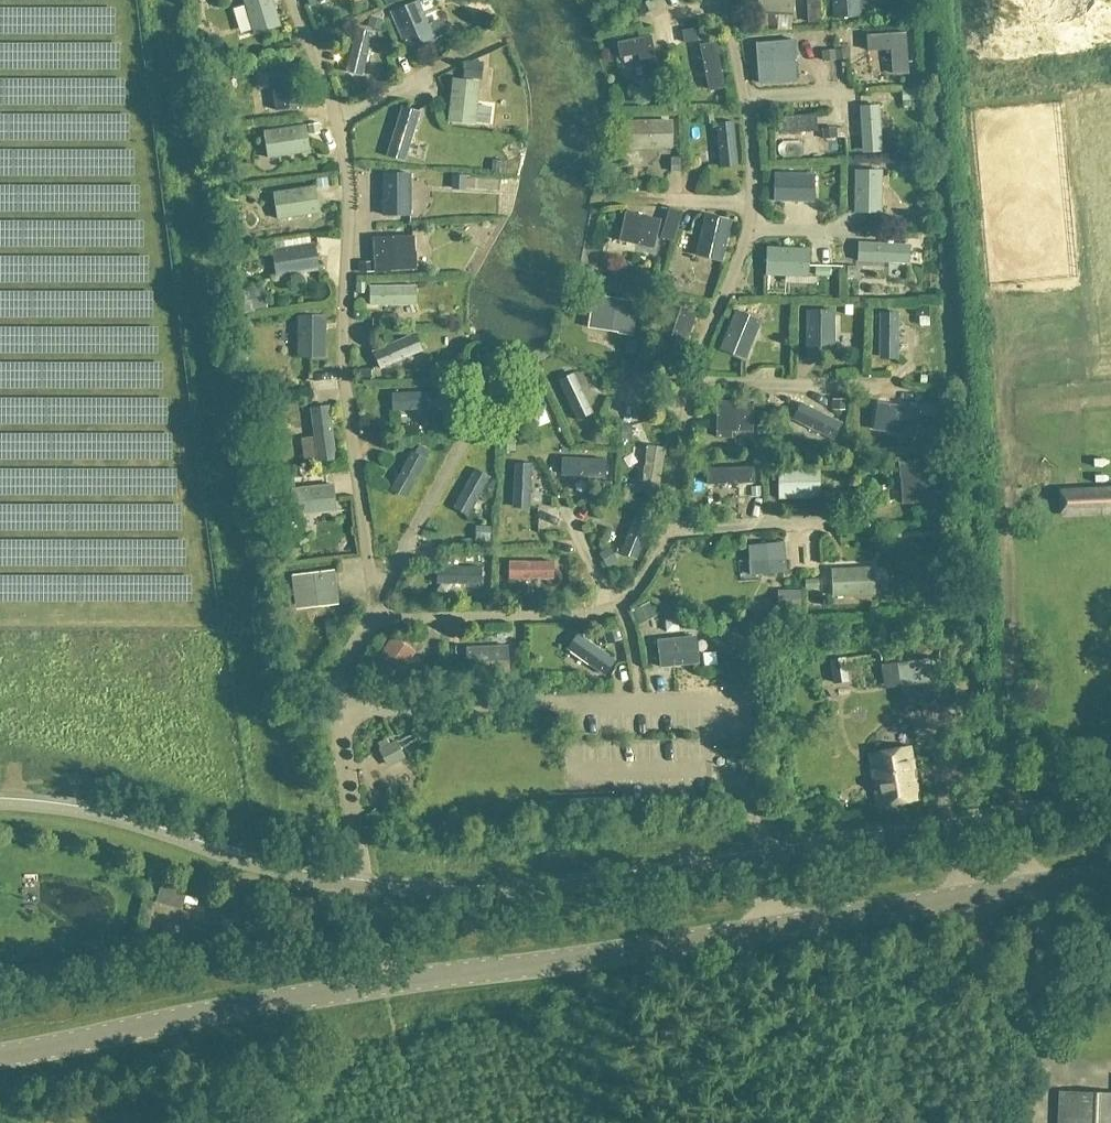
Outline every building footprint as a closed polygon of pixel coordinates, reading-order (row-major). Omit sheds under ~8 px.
[(272,0),(243,0),(253,32),(279,24),(272,0)] [(792,15),(793,0),(759,0),(758,13),(792,15)] [(860,16),(859,0),(832,0),(834,18),(860,16)] [(418,1),(391,13),(407,52),(435,40),(418,1)] [(346,68),(363,73),(374,28),(357,24),(346,68)] [(905,31),(867,34),(869,50),(891,48),(893,75),(910,74),(905,31)] [(651,36),(616,43),(620,59),(639,56),(644,81),(660,77),(651,36)] [(756,43),(759,83),(796,80),(793,40),(756,43)] [(715,42),(700,46),(709,91),(725,88),(715,42)] [(299,107),(296,66),(268,69),(272,110),(299,107)] [(492,107),(477,105),(480,84),(453,81),(448,122),(474,125),(475,122),(490,123),(492,107)] [(883,102),(862,102),(862,149),(883,148),(883,102)] [(406,158),(421,108),(403,103),(388,153),(406,158)] [(736,112),(720,113),(721,164),(738,163),(736,112)] [(783,113),(784,131),(820,129),(819,112),(783,113)] [(649,147),(671,146),(671,122),(630,123),(630,146),(648,145),(649,147)] [(263,154),(304,150),(301,124),(260,128),(263,154)] [(413,168),(386,169),(387,211),(414,210),(413,168)] [(882,171),(855,171),(855,212),(881,212),(882,171)] [(266,189),(269,216),(310,212),(307,185),(266,189)] [(653,248),(660,220),(627,212),(624,228),(636,231),(633,244),(653,248)] [(722,261),(731,221),(705,215),(696,255),(722,261)] [(377,271),(416,270),(415,236),(375,238),(377,271)] [(277,245),(281,272),(321,266),(317,239),(277,245)] [(902,245),(859,243),(858,261),(902,263),(902,260),(903,259),(905,254),(903,249),(902,247),(902,245)] [(767,247),(767,275),(808,276),(809,249),(767,247)] [(802,301),(802,278),(775,277),(774,301),(802,301)] [(371,284),(371,305),(419,303),(419,282),(371,284)] [(593,311),(620,315),(618,333),(635,336),(640,302),(595,295),(593,311)] [(698,312),(679,307),(665,357),(684,362),(698,312)] [(747,359),(762,321),(737,311),(722,350),(747,359)] [(806,311),(806,352),(834,352),(834,311),(806,311)] [(898,357),(898,313),(879,313),(879,357),(882,357),(883,358),(888,360),(893,358),(895,357),(898,357)] [(325,358),(325,316),(297,316),(297,358),(325,358)] [(371,351),(381,371),(425,350),(415,329),(371,351)] [(576,371),(560,378),(578,419),(593,412),(576,371)] [(394,389),(395,409),(440,407),(440,388),(394,389)] [(717,441),(733,441),(734,419),(751,419),(751,402),(718,401),(717,441)] [(330,402),(310,404),(316,462),(335,460),(330,402)] [(840,422),(802,403),(793,419),(832,439),(840,422)] [(914,436),(915,430),(929,433),(932,416),(917,414),(918,410),(877,403),(873,430),(914,436)] [(752,429),(753,446),(770,445),(769,428),(752,429)] [(635,490),(659,493),(666,445),(642,441),(635,490)] [(389,487),(406,495),(427,455),(409,446),(389,487)] [(606,457),(561,456),(561,476),(605,476),(606,457)] [(919,501),(941,500),(939,459),(900,461),(901,478),(918,477),(919,501)] [(532,461),(514,461),(514,508),(531,508),(532,461)] [(709,466),(709,484),(755,483),(755,465),(709,466)] [(475,467),(455,506),(472,515),(492,475),(475,467)] [(779,467),(779,499),(807,499),(807,483),(819,483),(819,467),(779,467)] [(299,515),(336,512),(333,485),(296,489),(299,515)] [(1060,490),(1061,516),(1110,514),(1110,487),(1060,490)] [(655,518),(637,511),(621,550),(639,557),(655,518)] [(785,572),(782,543),(749,546),(751,575),(785,572)] [(509,559),(509,577),(555,577),(554,558),(509,559)] [(434,583),(482,585),(483,565),(435,563),(434,583)] [(833,597),(874,595),(873,568),(832,570),(833,597)] [(320,606),(337,604),(333,570),(294,575),(296,591),(318,589),(320,606)] [(577,629),(565,646),(605,675),(617,658),(577,629)] [(660,667),(697,664),(694,637),(657,641),(660,667)] [(394,683),(414,652),(392,638),(372,669),(394,683)] [(507,644),(465,648),(468,675),(509,671),(507,644)] [(832,682),(849,680),(846,658),(829,660),(832,682)] [(898,687),(934,681),(930,658),(894,664),(898,687)] [(934,681),(898,687),(903,714),(938,708),(934,681)] [(388,767),(405,757),(396,740),(389,743),(386,737),(377,743),(380,748),(378,749),(388,767)] [(878,807),(918,800),(910,748),(869,754),(878,807)] [(1060,1092),(1059,1122),(1110,1122),(1110,1094),(1060,1092)]
